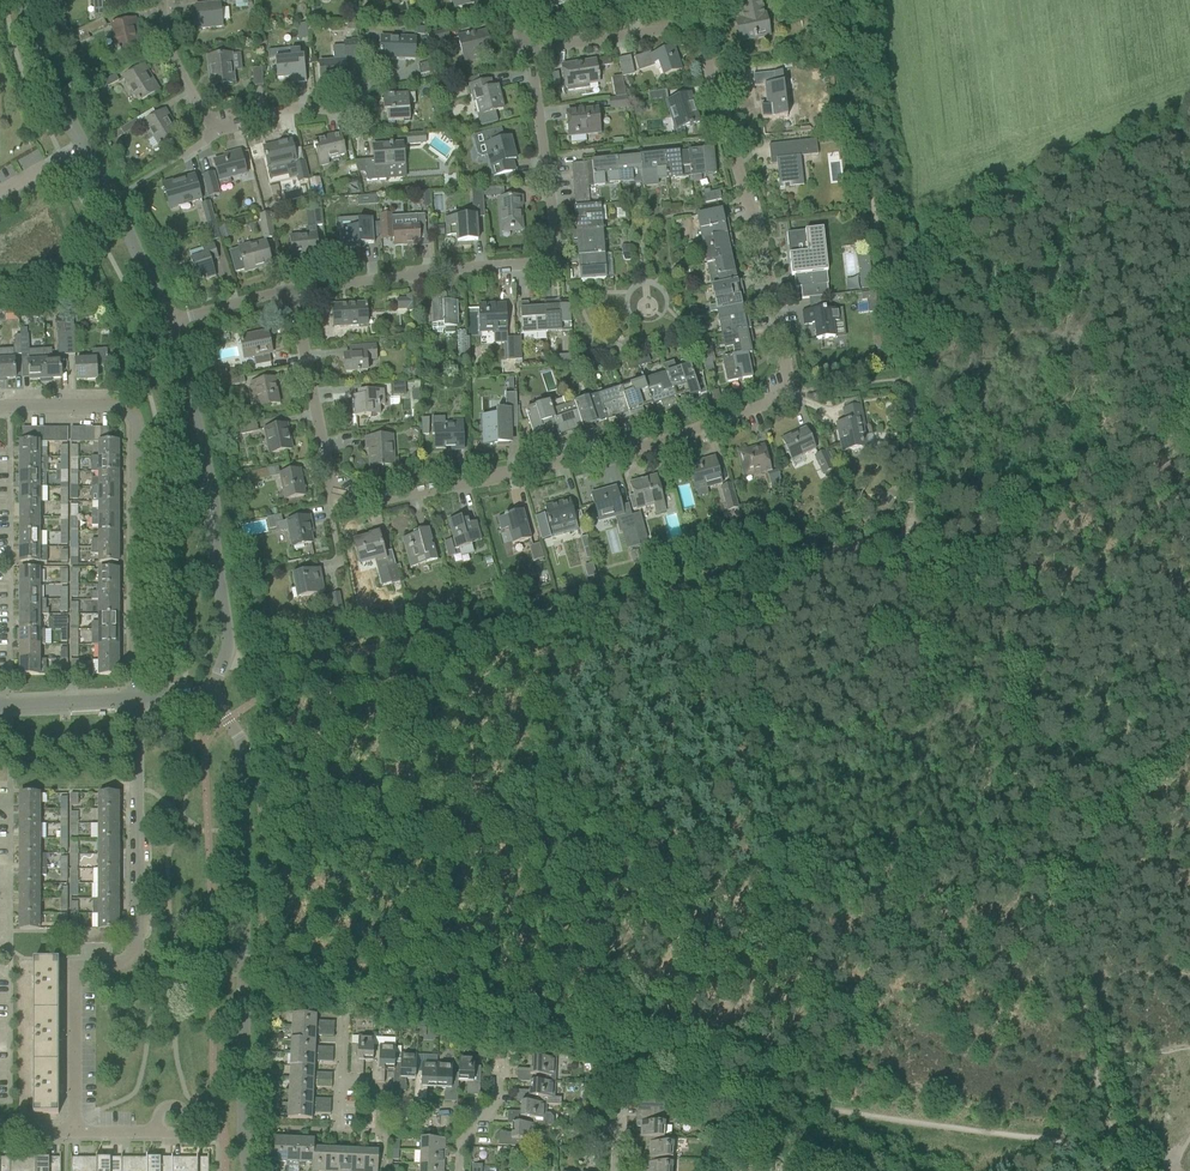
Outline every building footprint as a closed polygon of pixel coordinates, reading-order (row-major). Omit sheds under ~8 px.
[(95,23),(104,19),(102,0),(93,0),(95,23)] [(240,0),(235,1),(236,8),(247,7),(247,0),(240,0)] [(455,10),(474,5),(473,0),(453,0),(455,10)] [(541,2),(543,3),(546,3),(549,2),(551,8),(574,1),(574,0),(539,0),(541,2)] [(628,0),(588,0),(590,5),(601,1),(603,8),(628,0)] [(761,0),(740,0),(743,20),(736,21),(740,41),(769,35),(765,15),(764,15),(761,0)] [(219,3),(196,5),(199,29),(221,27),(221,21),(229,20),(228,8),(220,9),(219,3)] [(95,23),(85,28),(75,33),(81,44),(90,40),(88,35),(107,26),(104,19),(95,23)] [(135,19),(112,25),(118,53),(138,48),(138,47),(134,30),(138,29),(135,19)] [(307,24),(298,25),(299,40),(308,39),(307,24)] [(447,30),(428,35),(430,43),(449,38),(447,30)] [(468,34),(458,37),(464,60),(480,56),(480,58),(484,57),(485,58),(487,57),(487,56),(492,55),(486,32),(469,37),(468,34)] [(398,58),(415,58),(416,38),(381,37),(380,58),(398,58)] [(351,42),(344,42),(344,46),(345,59),(346,59),(359,58),(360,58),(359,46),(359,41),(358,41),(351,42)] [(334,62),(320,63),(321,83),(347,81),(346,59),(345,59),(344,46),(333,47),(334,62)] [(674,48),(651,56),(649,53),(635,58),(638,69),(658,62),(663,76),(680,71),(676,58),(677,58),(674,48)] [(291,59),(275,60),(277,79),(290,78),(291,84),(306,82),(304,57),(301,58),(300,51),(290,52),(291,59)] [(231,54),(207,57),(211,87),(235,84),(231,54)] [(619,60),(623,77),(632,75),(631,68),(633,68),(631,57),(619,60)] [(418,65),(421,75),(437,71),(434,61),(418,65)] [(589,87),(588,84),(599,83),(596,62),(579,64),(579,63),(562,66),(565,88),(568,87),(569,90),(589,87)] [(144,66),(123,78),(138,103),(156,92),(155,91),(146,76),(149,74),(144,66)] [(263,86),(262,68),(252,69),(254,87),(263,86)] [(761,108),(762,120),(788,117),(783,72),(753,75),(754,87),(765,86),(767,107),(761,108)] [(116,75),(101,84),(98,85),(102,91),(119,81),(116,75)] [(465,85),(480,81),(478,76),(464,80),(465,85)] [(489,89),(487,82),(470,86),(474,102),(476,102),(479,116),(478,116),(480,126),(498,122),(495,112),(503,109),(498,87),(489,89)] [(624,86),(615,91),(617,98),(626,97),(624,86)] [(648,93),(649,102),(668,100),(667,91),(648,93)] [(416,104),(415,94),(388,95),(388,103),(383,103),(384,113),(387,113),(387,122),(410,120),(409,105),(416,104)] [(689,96),(667,103),(672,118),(674,135),(684,134),(684,128),(690,126),(693,125),(692,125),(699,122),(695,110),(694,110),(689,96)] [(610,99),(611,109),(628,107),(627,97),(610,99)] [(157,115),(145,123),(160,147),(177,137),(177,136),(167,121),(171,119),(165,110),(157,115)] [(567,113),(569,137),(600,133),(598,110),(567,113)] [(136,119),(120,129),(124,135),(140,125),(136,119)] [(501,129),(473,136),(478,154),(482,156),(490,154),(490,155),(494,154),(495,159),(491,160),(490,163),(493,176),(512,172),(509,161),(516,160),(510,137),(503,139),(501,129)] [(831,138),(839,137),(838,130),(830,131),(831,138)] [(425,143),(425,133),(406,135),(407,144),(425,143)] [(328,159),(345,155),(340,134),(313,140),(315,146),(313,146),(314,149),(315,148),(320,167),(329,164),(328,159)] [(800,156),(818,154),(817,140),(769,145),(771,165),(777,164),(780,189),(804,186),(800,156)] [(292,141),(264,147),(266,156),(265,156),(268,167),(269,167),(270,171),(287,168),(288,175),(289,178),(298,176),(295,164),(296,164),(295,161),(293,150),(294,149),(292,141)] [(373,146),(374,160),(364,161),(365,173),(367,181),(389,179),(388,165),(395,165),(394,161),(404,161),(403,144),(373,146)] [(713,149),(689,152),(692,181),(701,180),(701,176),(716,174),(713,149)] [(232,157),(214,161),(219,181),(247,174),(240,151),(231,153),(232,157)] [(692,181),(689,152),(664,155),(667,179),(690,177),(691,181),(692,181)] [(640,157),(643,182),(643,187),(658,186),(658,180),(667,179),(664,155),(640,157)] [(640,157),(616,159),(619,184),(643,182),(640,157)] [(619,184),(616,159),(592,162),(592,163),(587,163),(587,171),(588,179),(589,187),(619,184)] [(296,164),(295,164),(298,176),(299,182),(308,180),(303,162),(296,164)] [(587,171),(587,163),(571,164),(572,172),(587,171)] [(587,171),(572,172),(573,180),(588,179),(587,171)] [(213,172),(202,176),(208,198),(220,195),(213,172)] [(201,200),(194,176),(181,179),(182,181),(164,186),(170,208),(201,200)] [(588,179),(573,180),(573,188),(589,187),(588,179)] [(589,195),(589,187),(573,188),(574,196),(589,195)] [(457,242),(478,241),(476,218),(485,217),(483,188),(472,188),(474,212),(465,212),(465,217),(449,219),(450,236),(457,236),(457,242)] [(504,188),(483,189),(484,196),(504,195),(504,188)] [(719,191),(710,193),(710,190),(703,191),(704,194),(701,195),(703,203),(721,200),(719,191)] [(322,191),(313,193),(314,199),(323,197),(322,191)] [(430,191),(416,192),(416,199),(423,199),(424,207),(431,206),(430,191)] [(589,195),(574,196),(575,205),(590,203),(589,195)] [(502,232),(522,231),(521,215),(520,215),(520,206),(523,206),(522,197),(500,199),(502,232)] [(208,228),(216,226),(209,202),(202,204),(208,228)] [(575,207),(577,231),(577,232),(602,230),(600,205),(575,207)] [(314,227),(316,227),(323,226),(321,209),(312,210),(314,227)] [(702,240),(730,234),(728,224),(723,225),(720,211),(697,216),(702,240)] [(264,239),(274,237),(269,213),(260,215),(264,239)] [(408,244),(420,243),(419,235),(426,235),(425,213),(391,216),(390,214),(379,214),(381,238),(392,238),(392,237),(394,236),(395,246),(408,245),(408,244)] [(360,218),(338,219),(340,250),(360,248),(360,244),(374,243),(374,237),(378,237),(378,235),(380,235),(380,223),(373,223),(372,219),(360,220),(360,218)] [(216,226),(208,228),(212,242),(220,240),(216,226)] [(444,226),(436,226),(436,235),(444,235),(444,226)] [(224,227),(218,228),(221,239),(227,237),(224,227)] [(306,228),(306,234),(289,237),(292,257),(319,254),(316,227),(314,227),(306,228)] [(788,245),(790,245),(791,260),(794,260),(794,264),(791,264),(792,276),(794,275),(795,288),(800,287),(801,299),(829,296),(826,272),(827,272),(827,268),(825,268),(824,256),(826,256),(825,253),(823,253),(822,245),(824,245),(823,229),(787,233),(788,245)] [(572,232),(573,232),(574,240),(578,240),(579,257),(604,255),(602,230),(577,232),(577,231),(572,232)] [(730,234),(702,240),(707,263),(730,258),(727,245),(732,244),(730,234)] [(239,249),(229,252),(235,272),(245,269),(245,272),(272,265),(266,242),(250,246),(249,245),(239,248),(239,249)] [(191,259),(195,273),(198,282),(201,281),(201,282),(204,281),(204,280),(216,276),(211,261),(219,259),(214,244),(202,248),(205,255),(191,259)] [(604,255),(579,257),(581,281),(606,279),(604,255)] [(730,258),(707,263),(712,287),(735,282),(730,258)] [(861,291),(873,289),(870,267),(858,268),(861,291)] [(716,306),(709,307),(710,313),(717,312),(717,311),(741,306),(738,292),(742,291),(740,281),(735,282),(712,287),(716,306)] [(440,297),(440,298),(431,299),(431,325),(432,325),(432,329),(434,334),(442,334),(444,329),(445,329),(445,333),(454,333),(454,328),(458,328),(458,302),(446,302),(446,297),(446,296),(445,295),(444,295),(444,294),(443,294),(442,295),(441,295),(441,296),(440,296),(440,297)] [(875,294),(861,296),(862,303),(876,301),(875,294)] [(418,295),(406,296),(407,312),(419,311),(418,295)] [(521,303),(520,303),(522,334),(546,333),(544,301),(544,308),(529,309),(528,303),(521,303)] [(571,331),(570,306),(555,307),(555,301),(545,302),(545,301),(544,301),(546,333),(571,331)] [(366,303),(333,306),(334,327),(368,325),(366,303)] [(481,314),(480,314),(480,334),(507,333),(506,313),(504,313),(504,305),(481,306),(481,314)] [(717,311),(717,312),(722,335),(750,329),(748,319),(743,320),(741,306),(717,311)] [(825,312),(825,308),(802,311),(804,325),(814,324),(816,340),(835,338),(834,323),(843,322),(842,311),(825,312)] [(67,355),(65,323),(57,323),(59,355),(67,355)] [(74,354),(73,335),(72,323),(65,323),(67,355),(74,354)] [(722,335),(727,358),(727,359),(751,354),(748,340),(752,339),(750,329),(722,335)] [(271,363),(269,354),(272,353),(267,332),(240,338),(245,359),(254,357),(256,366),(271,363)] [(457,332),(458,359),(467,359),(465,332),(457,332)] [(884,334),(874,336),(877,351),(887,349),(884,334)] [(28,335),(20,336),(21,345),(29,345),(28,335)] [(12,349),(13,350),(13,355),(14,355),(21,355),(22,355),(21,345),(20,336),(15,336),(12,349)] [(515,361),(515,352),(514,338),(508,338),(507,338),(507,344),(508,361),(515,361)] [(201,343),(205,362),(214,361),(210,342),(201,343)] [(29,345),(21,345),(22,355),(22,357),(28,357),(30,380),(46,379),(44,349),(29,350),(29,345)] [(376,358),(375,346),(350,347),(350,355),(344,355),(346,373),(367,372),(366,359),(376,358)] [(666,348),(660,350),(662,357),(668,355),(666,348)] [(0,350),(0,374),(0,382),(3,381),(2,379),(6,379),(16,378),(14,360),(14,355),(13,355),(13,350),(12,349),(0,350)] [(52,349),(44,349),(46,379),(52,379),(62,378),(61,360),(52,361),(52,349)] [(108,367),(107,349),(92,350),(93,360),(75,361),(77,380),(97,379),(96,367),(108,367)] [(711,362),(715,361),(713,353),(703,356),(704,364),(711,362)] [(727,358),(722,359),(727,384),(752,379),(748,364),(753,363),(751,354),(727,359),(727,358)] [(648,355),(637,359),(640,367),(650,363),(648,355)] [(640,367),(637,359),(626,362),(628,370),(640,367)] [(505,374),(513,374),(513,362),(505,362),(505,374)] [(714,373),(711,362),(704,364),(707,375),(714,373)] [(664,366),(667,375),(675,398),(688,394),(690,398),(700,395),(691,367),(676,372),(673,363),(664,366)] [(217,369),(208,370),(210,381),(227,377),(225,371),(217,372),(217,369)] [(648,374),(642,375),(652,406),(661,403),(662,407),(669,405),(669,407),(676,404),(674,399),(675,398),(667,375),(650,380),(648,374)] [(639,384),(621,390),(630,417),(637,415),(636,411),(652,406),(642,375),(637,377),(639,384)] [(228,391),(227,387),(245,384),(243,377),(216,382),(218,393),(228,391)] [(251,383),(252,389),(249,389),(251,398),(256,397),(258,408),(279,403),(277,390),(275,391),(273,379),(251,383)] [(390,384),(391,395),(406,394),(405,383),(390,384)] [(595,391),(598,398),(598,397),(606,420),(619,416),(620,420),(630,417),(621,390),(603,395),(601,389),(595,391)] [(384,405),(384,391),(358,393),(358,398),(354,398),(355,417),(380,415),(380,405),(384,405)] [(484,426),(485,445),(508,444),(507,428),(517,428),(516,393),(505,394),(506,410),(496,410),(496,415),(484,416),(484,426)] [(566,408),(571,426),(573,431),(574,436),(575,436),(575,435),(581,433),(581,432),(583,431),(584,433),(585,433),(585,432),(593,430),(592,425),(606,420),(598,397),(598,398),(566,408)] [(566,408),(563,399),(525,411),(533,434),(556,427),(559,436),(573,431),(571,426),(566,408)] [(845,422),(837,423),(843,452),(866,447),(862,428),(865,427),(860,406),(843,409),(845,422)] [(444,418),(433,418),(432,435),(435,435),(436,449),(454,448),(455,451),(463,450),(462,421),(453,421),(453,423),(445,423),(444,418)] [(256,423),(238,426),(240,435),(258,431),(256,423)] [(270,454),(291,450),(286,425),(265,429),(270,454)] [(412,429),(411,432),(412,435),(415,436),(417,437),(420,436),(421,433),(419,430),(417,428),(414,428),(412,429)] [(798,432),(782,439),(792,460),(815,449),(807,430),(799,434),(798,432)] [(366,438),(366,449),(369,449),(370,467),(381,467),(381,468),(383,468),(383,466),(394,466),(392,436),(366,438)] [(20,442),(20,457),(47,457),(47,449),(39,449),(39,442),(38,442),(30,442),(23,442),(20,442)] [(99,442),(99,457),(118,457),(118,442),(109,442),(101,442),(99,442)] [(778,471),(771,473),(766,455),(763,456),(761,447),(738,453),(743,472),(752,469),(754,475),(766,471),(772,493),(783,490),(778,471)] [(817,456),(825,473),(833,470),(825,452),(817,456)] [(20,457),(20,472),(39,472),(48,472),(48,457),(47,457),(20,457)] [(118,457),(99,457),(93,457),(93,466),(99,466),(99,472),(118,472),(118,457)] [(704,464),(690,468),(696,490),(706,488),(713,486),(721,483),(714,458),(703,461),(704,464)] [(272,468),(247,473),(249,482),(274,477),(272,468)] [(305,496),(300,470),(280,474),(285,500),(305,496)] [(39,472),(20,472),(20,487),(39,487),(39,472)] [(99,472),(99,479),(92,479),(92,487),(118,487),(118,472),(99,472)] [(656,477),(630,484),(634,496),(629,497),(633,510),(663,502),(656,477)] [(732,484),(720,487),(727,511),(738,508),(732,484)] [(20,487),(20,502),(39,502),(39,487),(20,487)] [(118,487),(92,487),(92,496),(99,496),(99,502),(118,502),(118,487)] [(606,491),(591,495),(597,514),(598,521),(609,518),(615,517),(623,514),(624,514),(622,506),(618,495),(618,492),(617,488),(609,490),(606,491)] [(542,540),(542,539),(578,529),(570,500),(553,505),(553,504),(552,504),(553,506),(546,508),(546,506),(545,507),(547,514),(535,517),(542,540)] [(20,502),(20,517),(39,517),(39,502),(20,502)] [(99,502),(99,508),(91,508),(91,517),(99,517),(118,517),(118,502),(99,502)] [(504,517),(498,519),(501,531),(508,529),(513,545),(531,539),(523,510),(504,516),(504,517)] [(647,539),(640,513),(632,515),(639,541),(647,539)] [(668,541),(683,539),(680,513),(664,515),(668,541)] [(310,517),(282,522),(281,515),(267,518),(269,530),(283,527),(284,530),(289,529),(292,547),(312,543),(309,527),(311,526),(310,517)] [(639,541),(632,515),(624,518),(631,543),(639,541)] [(20,517),(20,532),(39,532),(39,517),(20,517)] [(118,517),(99,517),(91,517),(91,526),(99,526),(99,532),(118,532),(118,517)] [(448,521),(453,540),(444,542),(448,558),(460,555),(458,549),(472,546),(471,543),(481,541),(476,522),(469,524),(468,519),(462,521),(461,518),(448,521)] [(413,535),(402,539),(409,562),(422,558),(424,565),(427,564),(437,561),(428,529),(418,532),(419,534),(413,535)] [(39,532),(20,532),(20,547),(39,547),(39,532)] [(91,540),(91,547),(118,547),(118,532),(99,532),(99,540),(91,540)] [(370,538),(353,542),(359,562),(375,558),(378,567),(381,567),(386,565),(387,565),(387,564),(384,553),(379,533),(369,536),(370,538)] [(587,535),(580,537),(584,549),(587,560),(592,558),(589,547),(590,547),(588,542),(589,542),(587,535)] [(540,543),(532,545),(529,546),(534,565),(543,563),(542,559),(544,558),(540,543)] [(39,547),(20,547),(20,563),(47,563),(47,547),(39,547)] [(118,547),(91,547),(91,554),(99,555),(99,563),(118,563),(118,547)] [(392,551),(384,553),(387,564),(387,565),(386,565),(387,567),(388,570),(392,585),(400,583),(401,582),(398,571),(396,565),(392,551)] [(292,574),(295,589),(291,590),(293,599),(325,593),(320,569),(292,574)] [(20,585),(39,585),(39,570),(20,570),(20,585)] [(99,585),(118,585),(118,570),(99,570),(99,585)] [(39,585),(20,585),(20,600),(39,600),(39,585)] [(99,585),(99,592),(91,592),(91,600),(99,600),(118,600),(118,585),(99,585)] [(339,593),(331,594),(335,614),(343,613),(339,593)] [(20,600),(20,615),(39,615),(48,615),(48,610),(46,610),(46,600),(39,600),(20,600)] [(118,600),(99,600),(99,615),(118,615),(118,600)] [(20,615),(20,630),(39,630),(39,615),(20,615)] [(92,623),(92,630),(118,630),(118,615),(99,615),(99,623),(92,623)] [(48,618),(48,631),(61,631),(67,631),(67,618),(48,618)] [(39,630),(20,630),(18,630),(18,640),(20,640),(20,645),(39,645),(45,645),(45,630),(39,630)] [(118,630),(92,630),(92,645),(99,645),(118,645),(118,630)] [(39,645),(20,645),(20,660),(39,660),(39,645)] [(99,645),(99,660),(118,660),(118,645),(99,645)] [(61,660),(52,660),(52,666),(61,666),(61,675),(67,675),(67,661),(64,661),(64,659),(61,659),(61,660)] [(20,660),(20,675),(45,675),(45,660),(39,660),(20,660)] [(82,675),(82,660),(71,660),(71,675),(82,675)] [(118,660),(99,660),(99,675),(118,675),(118,660)] [(39,809),(39,794),(20,794),(20,809),(39,809)] [(118,794),(99,794),(99,809),(118,809),(118,794)] [(39,809),(20,809),(20,824),(39,824),(39,809)] [(99,809),(99,824),(118,824),(118,809),(99,809)] [(39,824),(20,824),(20,839),(39,839),(39,824)] [(118,824),(99,824),(99,839),(118,839),(118,824)] [(39,839),(20,839),(20,854),(39,854),(39,839)] [(99,839),(99,854),(118,854),(118,839),(99,839)] [(46,854),(39,854),(20,854),(20,869),(46,869),(46,854)] [(118,854),(99,854),(99,869),(118,869),(118,854)] [(20,869),(20,884),(39,884),(46,884),(46,876),(46,869),(20,869)] [(99,869),(99,883),(118,884),(118,869),(99,869)] [(99,883),(99,898),(118,898),(118,884),(99,883)] [(39,884),(20,884),(20,899),(39,899),(39,884)] [(99,898),(99,913),(118,913),(118,898),(99,898)] [(20,899),(20,914),(39,914),(39,899),(20,899)] [(99,913),(99,930),(113,930),(118,930),(118,913),(99,913)] [(20,914),(20,929),(39,929),(39,914),(20,914)] [(113,930),(99,930),(99,943),(113,944),(113,930)] [(33,960),(33,1012),(58,1012),(58,989),(62,989),(62,983),(58,983),(59,960),(33,960)] [(33,1012),(33,1063),(58,1063),(58,1041),(62,1040),(62,1034),(58,1034),(58,1012),(33,1012)] [(292,1014),(291,1028),(334,1030),(334,1022),(319,1021),(319,1023),(316,1023),(316,1015),(292,1014)] [(334,1030),(291,1028),(291,1041),(315,1042),(316,1034),(318,1034),(318,1036),(334,1037),(334,1030)] [(374,1046),(374,1037),(359,1036),(358,1046),(351,1046),(350,1074),(363,1074),(364,1062),(372,1062),(373,1062),(374,1046)] [(291,1041),(290,1053),(333,1055),(333,1048),(318,1047),(318,1049),(315,1049),(315,1042),(291,1041)] [(373,1062),(372,1062),(371,1083),(384,1083),(385,1070),(394,1071),(394,1063),(395,1063),(395,1046),(380,1045),(379,1047),(374,1046),(373,1062)] [(290,1053),(290,1066),(314,1067),(314,1060),(317,1060),(317,1062),(332,1063),(333,1055),(290,1053)] [(394,1071),(393,1091),(405,1092),(406,1079),(415,1080),(415,1072),(416,1072),(417,1055),(401,1054),(400,1063),(395,1063),(394,1063),(394,1071)] [(459,1057),(458,1074),(459,1074),(458,1082),(467,1082),(467,1095),(479,1095),(481,1067),(474,1067),(475,1057),(459,1057)] [(545,1083),(545,1082),(546,1077),(555,1077),(556,1059),(531,1058),(530,1070),(518,1069),(517,1082),(530,1082),(545,1083)] [(58,1063),(33,1063),(33,1115),(58,1115),(58,1092),(62,1092),(62,1086),(58,1086),(58,1063)] [(415,1080),(414,1100),(427,1101),(427,1088),(436,1089),(437,1064),(422,1063),(422,1072),(416,1072),(415,1072),(415,1080)] [(437,1064),(436,1089),(445,1089),(445,1102),(457,1102),(458,1082),(459,1074),(458,1074),(452,1074),(453,1064),(437,1064)] [(314,1067),(290,1066),(289,1079),(332,1081),(332,1074),(317,1073),(317,1075),(314,1075),(314,1067)] [(289,1079),(289,1092),(313,1093),(313,1086),(316,1086),(316,1088),(331,1088),(332,1081),(289,1079)] [(530,1082),(529,1091),(517,1091),(516,1103),(521,1104),(521,1103),(544,1104),(545,1098),(554,1099),(555,1083),(545,1082),(545,1083),(530,1082)] [(289,1092),(288,1105),(331,1107),(331,1100),(315,1099),(315,1101),(313,1101),(313,1093),(289,1092)] [(582,1096),(581,1106),(591,1106),(591,1096),(582,1096)] [(521,1103),(521,1104),(520,1112),(508,1112),(507,1124),(512,1125),(512,1124),(535,1126),(535,1125),(537,1125),(553,1126),(553,1118),(550,1114),(545,1114),(546,1104),(544,1104),(521,1103)] [(663,1138),(662,1138),(664,1138),(665,1123),(654,1122),(654,1104),(637,1103),(636,1127),(641,1128),(641,1136),(641,1137),(663,1138)] [(331,1107),(288,1105),(288,1118),(312,1119),(312,1112),(315,1112),(315,1114),(330,1114),(331,1107)] [(512,1124),(512,1125),(512,1134),(499,1133),(498,1146),(527,1147),(527,1140),(536,1141),(537,1125),(535,1125),(535,1126),(512,1124)] [(274,1162),(273,1166),(279,1166),(279,1162),(287,1163),(288,1139),(288,1135),(283,1135),(283,1138),(275,1138),(274,1141),(274,1162)] [(287,1163),(286,1166),(287,1166),(292,1166),(292,1163),(299,1163),(300,1163),(301,1139),(301,1136),(296,1135),(295,1139),(288,1139),(287,1163)] [(299,1163),(299,1167),(300,1167),(304,1167),(305,1163),(312,1164),(313,1164),(313,1148),(314,1148),(314,1136),(309,1136),(308,1140),(301,1139),(300,1163),(299,1163)] [(641,1137),(641,1136),(631,1136),(631,1145),(644,1146),(644,1148),(650,1148),(649,1157),(662,1158),(672,1159),(673,1143),(662,1143),(662,1138),(663,1138),(641,1137)] [(420,1152),(448,1153),(448,1147),(445,1147),(445,1139),(421,1138),(420,1152)] [(312,1170),(325,1170),(326,1149),(327,1149),(327,1145),(321,1145),(321,1148),(314,1148),(313,1148),(313,1164),(312,1164),(312,1170)] [(339,1149),(340,1149),(340,1146),(339,1146),(334,1145),(334,1149),(327,1149),(326,1149),(325,1170),(338,1170),(339,1149)] [(352,1150),(353,1150),(353,1146),(352,1146),(347,1146),(347,1150),(340,1149),(339,1149),(338,1170),(351,1170),(352,1150)] [(365,1151),(366,1151),(366,1147),(365,1147),(360,1147),(360,1150),(353,1150),(352,1150),(351,1170),(364,1170),(365,1151)] [(379,1148),(373,1147),(373,1151),(366,1151),(365,1151),(364,1170),(378,1170),(379,1148)] [(420,1152),(420,1164),(444,1165),(444,1158),(448,1158),(448,1153),(420,1152)] [(649,1157),(631,1156),(630,1165),(643,1166),(643,1168),(649,1168),(649,1170),(672,1170),(672,1159),(662,1158),(649,1157)] [(18,1160),(10,1160),(10,1170),(35,1170),(35,1158),(18,1158),(18,1160)] [(35,1158),(35,1170),(61,1170),(61,1158),(36,1158),(35,1158)] [(71,1170),(96,1170),(96,1158),(79,1158),(79,1160),(71,1160),(71,1170)] [(96,1170),(121,1170),(121,1160),(110,1160),(110,1158),(96,1158),(96,1170)] [(121,1160),(121,1170),(147,1170),(147,1158),(130,1158),(130,1160),(121,1160)] [(147,1170),(172,1170),(172,1160),(160,1160),(160,1158),(147,1158),(147,1170)] [(172,1160),(172,1170),(209,1170),(209,1158),(180,1158),(180,1160),(172,1160)] [(10,1160),(0,1160),(0,1170),(10,1170),(10,1160)]
